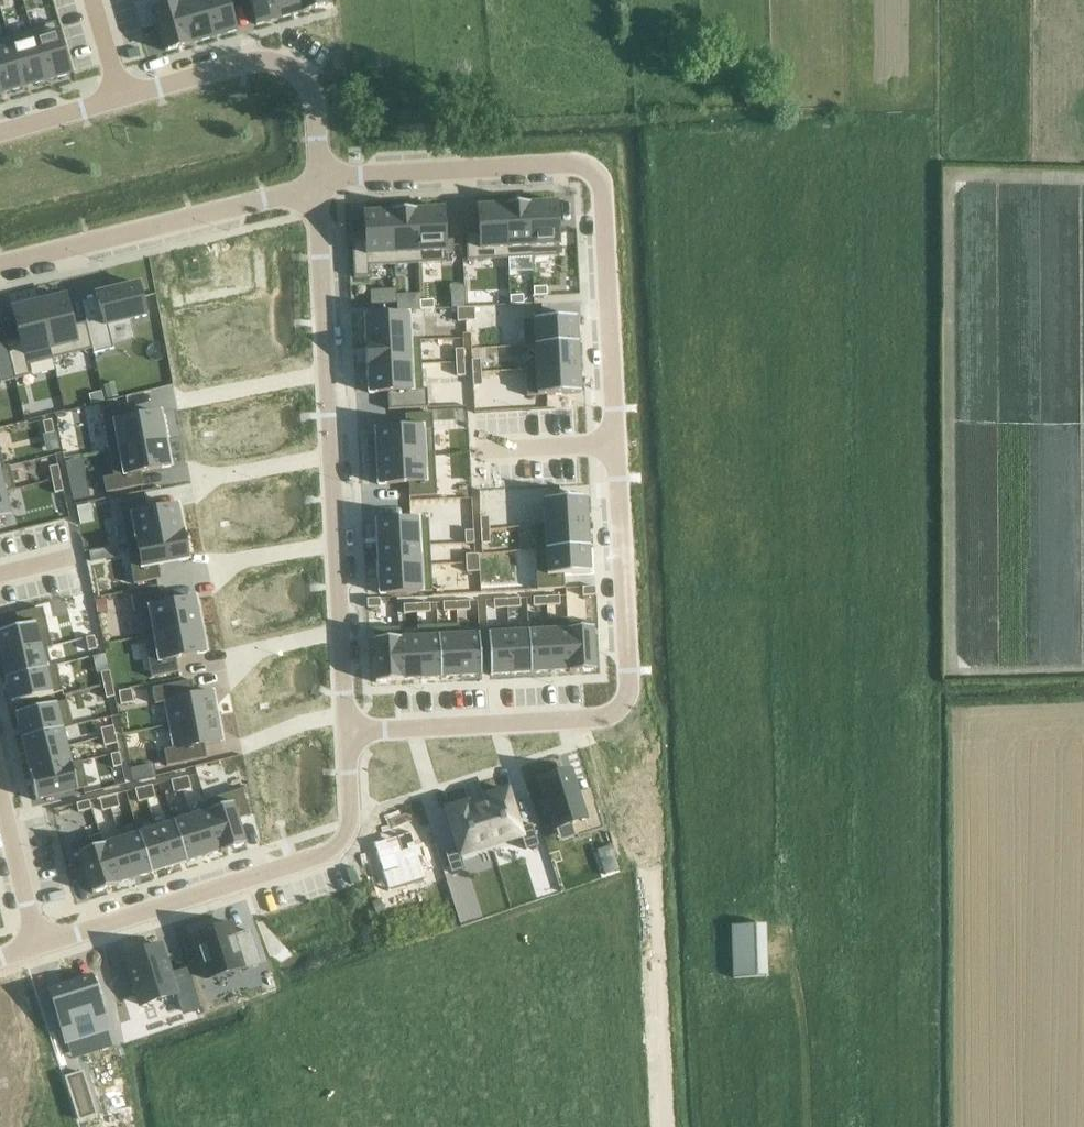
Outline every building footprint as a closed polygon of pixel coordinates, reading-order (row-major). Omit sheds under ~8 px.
[(134,5),(141,30),(157,25),(165,52),(190,45),(190,44),(177,0),(150,0),(134,5)] [(190,44),(213,38),(202,0),(177,0),(190,44)] [(213,38),(235,31),(226,0),(202,0),(213,38)] [(256,25),(279,19),(274,0),(249,0),(256,25)] [(279,19),(302,12),(298,0),(274,0),(279,19)] [(302,12),(327,5),(326,0),(298,0),(302,12)] [(55,22),(31,29),(46,81),(69,75),(55,22)] [(31,29),(7,36),(22,88),(46,81),(31,29)] [(0,38),(0,94),(22,88),(7,36),(0,38)] [(556,203),(530,204),(532,258),(559,257),(556,203)] [(530,204),(504,205),(504,206),(507,259),(532,258),(530,204)] [(479,233),(465,234),(467,262),(507,259),(504,206),(478,207),(479,233)] [(443,209),(416,210),(419,264),(446,263),(443,209)] [(416,210),(391,212),(393,266),(419,264),(416,210)] [(366,239),(352,240),(354,278),(369,277),(369,267),(393,266),(391,212),(364,213),(366,239)] [(546,283),(533,284),(533,292),(546,292),(546,283)] [(101,319),(87,323),(95,354),(113,349),(108,326),(146,316),(138,284),(96,295),(101,319)] [(522,292),(509,292),(510,301),(523,300),(522,292)] [(433,296),(420,297),(420,306),(433,305),(433,296)] [(65,297),(39,303),(52,359),(92,350),(94,354),(95,354),(87,323),(73,326),(65,297)] [(420,297),(406,298),(407,306),(420,306),(420,297)] [(19,339),(6,343),(15,379),(30,376),(27,366),(52,359),(39,303),(12,310),(16,327),(19,339)] [(475,308),(465,309),(466,322),(476,322),(475,308)] [(465,309),(455,309),(456,323),(466,322),(465,309)] [(408,315),(365,318),(366,343),(409,340),(408,315)] [(576,318),(522,321),(524,346),(578,343),(576,318)] [(409,340),(366,343),(367,368),(421,365),(420,340),(409,340)] [(0,383),(15,379),(6,343),(0,344),(0,383)] [(578,343),(524,346),(524,348),(534,348),(535,369),(525,370),(525,371),(579,368),(578,343)] [(464,348),(455,349),(456,362),(464,362),(465,362),(464,348)] [(472,358),(472,359),(472,372),(481,371),(480,358),(472,358)] [(464,362),(456,362),(456,375),(465,375),(465,362),(464,362)] [(421,365),(367,368),(369,394),(423,391),(421,365)] [(579,368),(525,371),(526,397),(580,394),(579,368)] [(472,372),(473,385),(482,384),(481,371),(472,372)] [(128,406),(101,411),(108,451),(165,440),(160,413),(130,419),(128,406)] [(376,443),(371,443),(372,458),(434,455),(434,454),(424,454),(422,429),(433,429),(432,414),(405,415),(405,429),(375,430),(376,443)] [(51,420),(42,422),(45,435),(54,433),(51,420)] [(113,478),(103,480),(106,494),(143,487),(140,473),(170,467),(165,440),(108,451),(113,478)] [(434,455),(372,458),(373,473),(377,473),(378,485),(408,484),(409,497),(436,496),(434,455)] [(0,468),(0,495),(5,494),(5,493),(15,491),(9,466),(4,467),(0,468)] [(58,466),(49,468),(52,481),(60,479),(58,466)] [(60,479),(52,481),(54,494),(63,492),(60,479)] [(0,495),(0,520),(11,518),(5,494),(0,495)] [(542,500),(544,525),(587,524),(586,498),(542,500)] [(145,499),(118,504),(126,544),(183,533),(178,506),(148,512),(145,499)] [(480,516),(481,529),(490,529),(489,516),(480,516)] [(428,520),(376,523),(377,547),(429,544),(428,520)] [(544,525),(533,526),(535,551),(589,549),(587,524),(544,525)] [(474,529),(464,530),(465,544),(474,544),(475,544),(474,529)] [(481,529),(481,542),(482,542),(490,542),(490,529),(481,529)] [(183,533),(126,544),(133,585),(161,580),(158,566),(188,561),(183,533)] [(429,544),(377,547),(378,570),(431,568),(429,544)] [(589,549),(535,551),(537,591),(565,589),(566,589),(565,575),(590,574),(589,549)] [(475,553),(465,554),(465,564),(480,563),(479,553),(475,553)] [(480,563),(465,564),(466,573),(481,573),(480,563)] [(431,568),(378,570),(379,595),(432,592),(431,568)] [(595,587),(582,588),(582,597),(595,596),(595,587)] [(163,592),(131,598),(133,613),(139,612),(143,637),(200,626),(195,599),(165,605),(163,592)] [(546,597),(533,598),(533,607),(546,606),(546,597)] [(559,597),(546,597),(546,606),(560,606),(559,597)] [(380,599),(367,600),(367,609),(380,608),(380,599)] [(520,599),(506,600),(507,608),(520,608),(520,599)] [(506,600),(493,600),(494,609),(507,608),(506,600)] [(456,602),(443,603),(443,612),(456,611),(456,602)] [(469,602),(456,602),(456,611),(469,610),(469,602)] [(429,604),(416,605),(417,613),(430,613),(429,604)] [(416,605),(403,605),(403,614),(417,613),(416,605)] [(0,632),(0,657),(1,660),(52,647),(42,608),(16,615),(19,628),(0,632)] [(568,619),(550,620),(552,673),(568,672),(568,673),(573,673),(571,625),(568,625),(568,619)] [(547,631),(529,632),(532,674),(552,673),(550,620),(546,621),(547,631)] [(592,623),(571,625),(573,673),(595,672),(595,671),(593,630),(593,629),(592,629),(592,623)] [(456,625),(436,626),(438,679),(459,678),(456,625)] [(458,625),(456,625),(459,678),(481,677),(478,629),(458,631),(458,625)] [(200,626),(143,637),(151,678),(178,673),(176,659),(205,654),(200,626)] [(417,638),(416,638),(417,680),(438,679),(436,626),(416,628),(417,638)] [(399,628),(394,629),(397,683),(402,682),(402,681),(417,680),(416,638),(399,639),(399,628)] [(509,628),(487,629),(490,676),(511,675),(509,628)] [(509,628),(511,675),(532,674),(529,632),(509,633),(509,628)] [(373,630),(375,684),(397,683),(394,629),(373,630)] [(94,637),(85,638),(88,651),(97,650),(94,637)] [(52,647),(1,660),(6,680),(57,667),(56,665),(51,666),(47,649),(52,648),(52,647)] [(57,667),(6,680),(12,704),(63,691),(57,667)] [(109,671),(101,673),(103,686),(112,684),(109,671)] [(192,681),(152,689),(155,705),(165,703),(170,726),(217,717),(213,692),(195,696),(192,681)] [(112,684),(103,686),(106,699),(115,697),(112,684)] [(131,690),(118,692),(121,705),(134,703),(131,690)] [(66,701),(15,713),(21,739),(73,726),(66,701)] [(174,749),(163,751),(167,766),(207,759),(204,745),(222,741),(217,717),(170,726),(174,749)] [(73,726),(21,739),(26,757),(67,747),(63,730),(73,728),(73,726)] [(113,727),(101,729),(102,738),(115,735),(113,727)] [(115,735),(102,738),(104,746),(117,744),(115,735)] [(67,747),(26,757),(30,773),(29,774),(29,775),(82,763),(81,761),(71,764),(67,747)] [(119,753),(110,755),(113,768),(122,766),(119,753)] [(82,763),(29,775),(35,801),(37,801),(37,800),(76,791),(78,791),(77,790),(88,788),(82,763)] [(571,771),(539,780),(546,800),(541,801),(545,814),(549,813),(555,829),(573,824),(577,837),(602,829),(594,804),(582,808),(577,793),(571,771)] [(188,777),(179,779),(182,792),(191,790),(188,777)] [(179,779),(171,781),(174,794),(182,792),(179,779)] [(152,786),(143,788),(146,800),(155,798),(152,786)] [(143,788),(135,790),(138,803),(146,800),(143,788)] [(242,789),(205,801),(222,852),(246,844),(246,843),(245,843),(238,819),(251,815),(242,789)] [(508,789),(476,799),(490,845),(521,836),(525,849),(538,845),(532,824),(519,828),(508,789)] [(116,794),(107,796),(111,809),(119,807),(116,794)] [(107,796),(99,799),(102,811),(111,809),(107,796)] [(457,847),(444,851),(451,872),(463,868),(459,855),(490,845),(476,799),(445,809),(457,847)] [(89,801),(76,804),(78,813),(91,810),(89,801)] [(207,811),(191,817),(204,857),(220,852),(220,853),(222,852),(205,801),(204,801),(207,811)] [(191,817),(174,822),(187,862),(204,857),(191,817)] [(174,822),(156,828),(169,868),(187,862),(174,822)] [(156,828),(138,834),(151,874),(169,868),(156,828)] [(138,834),(121,839),(134,879),(151,874),(138,834)] [(100,835),(76,843),(79,853),(79,855),(80,854),(92,892),(92,893),(92,894),(116,886),(100,835)] [(101,835),(100,835),(116,886),(118,886),(117,885),(134,879),(121,839),(104,845),(101,835)] [(408,840),(373,852),(392,907),(428,895),(408,840)] [(197,933),(194,934),(208,980),(260,964),(250,932),(233,937),(229,923),(214,928),(213,923),(196,929),(197,933)] [(764,924),(730,926),(732,978),(766,977),(764,924)] [(160,945),(125,956),(141,1006),(176,995),(160,945)] [(91,978),(50,992),(66,1041),(107,1028),(91,978)] [(83,1073),(66,1079),(79,1120),(96,1115),(83,1073)]
